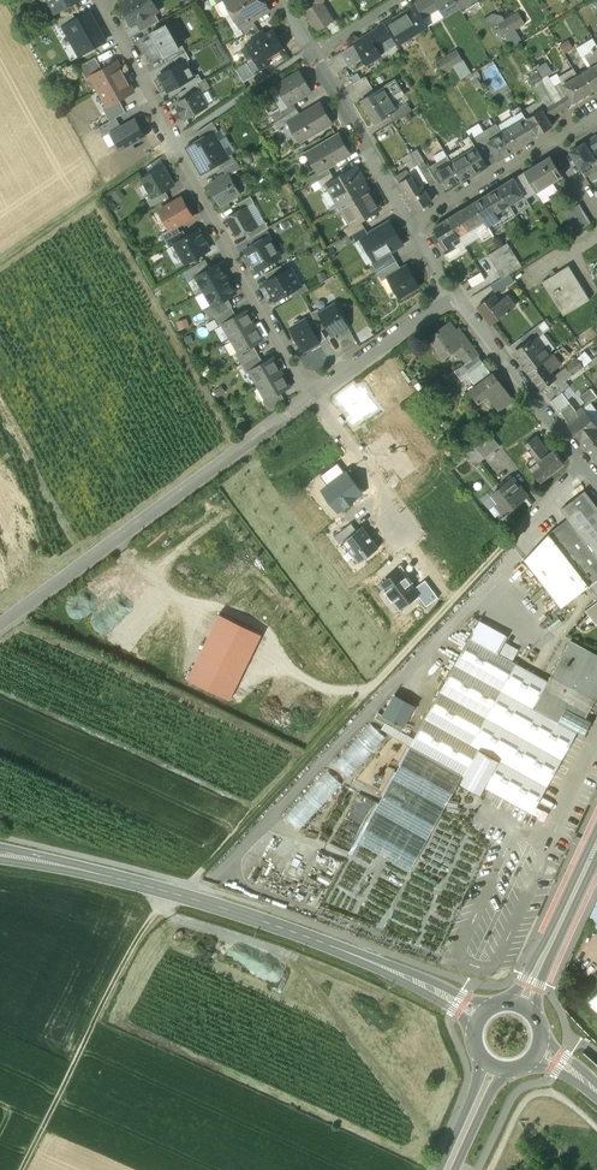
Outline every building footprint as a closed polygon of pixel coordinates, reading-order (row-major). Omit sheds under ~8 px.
[(55,12),(64,7),(66,8),(70,6),(71,3),(77,0),(49,0),(55,12)] [(121,4),(125,11),(123,16),(129,18),(133,25),(155,13),(158,11),(152,0),(128,0),(121,4)] [(232,13),(255,0),(224,0),(232,13)] [(232,13),(239,27),(252,20),(269,10),(263,0),(255,0),(232,13)] [(302,8),(305,13),(322,2),(322,0),(302,0),(302,8)] [(420,0),(418,0),(414,3),(416,7),(423,17),(429,14),(421,1),(420,0)] [(421,1),(429,14),(439,7),(443,14),(458,5),(455,0),(423,0),(421,1)] [(322,2),(305,13),(316,32),(333,21),(322,2)] [(416,7),(403,15),(402,13),(392,19),(391,17),(384,22),(392,36),(397,44),(427,25),(423,17),(416,7)] [(517,10),(507,16),(514,27),(524,21),(517,10)] [(60,29),(64,26),(63,26),(76,19),(72,11),(55,21),(60,29)] [(63,26),(64,26),(80,55),(106,40),(90,11),(76,19),(63,26)] [(155,13),(136,23),(141,31),(160,21),(155,13)] [(507,16),(497,22),(504,33),(514,27),(507,16)] [(252,20),(239,27),(243,33),(256,26),(252,20)] [(392,36),(384,22),(377,26),(378,28),(379,28),(386,40),(392,36)] [(170,33),(166,26),(167,26),(167,25),(151,34),(151,35),(152,34),(153,37),(142,43),(151,59),(162,53),(164,55),(163,56),(163,57),(164,56),(180,48),(179,47),(178,47),(174,40),(175,40),(175,39),(174,39),(171,34),(172,34),(171,33),(170,33)] [(378,28),(367,35),(368,36),(355,45),(363,59),(366,63),(380,54),(397,44),(392,36),(386,40),(379,28),(378,28)] [(274,30),(264,36),(262,32),(252,38),(254,42),(248,46),(255,58),(261,68),(270,63),(267,58),(284,48),(274,30)] [(355,45),(354,44),(340,53),(349,67),(363,59),(355,45)] [(180,48),(164,56),(168,63),(174,59),(187,52),(183,45),(179,47),(180,48)] [(593,50),(593,48),(591,49),(592,51),(585,55),(592,67),(578,75),(589,92),(596,87),(596,47),(593,50)] [(455,48),(445,54),(452,66),(462,59),(455,48)] [(174,59),(178,65),(186,61),(190,59),(187,52),(174,59)] [(452,66),(445,54),(435,61),(442,72),(452,66)] [(103,70),(96,57),(80,66),(87,79),(91,76),(103,70)] [(255,58),(236,69),(243,82),(262,71),(261,68),(255,58)] [(103,70),(91,76),(99,91),(126,76),(117,61),(103,70)] [(184,82),(194,76),(186,61),(178,65),(159,75),(168,90),(184,82)] [(554,85),(549,89),(550,91),(555,100),(569,91),(574,101),(589,92),(578,75),(573,67),(559,76),(562,80),(554,85)] [(300,70),(276,84),(288,106),(312,92),(300,70)] [(198,74),(194,76),(184,82),(187,88),(198,82),(202,80),(198,74)] [(554,85),(548,75),(542,78),(549,89),(554,85)] [(126,76),(99,91),(107,105),(119,99),(134,91),(126,76)] [(365,77),(354,84),(362,95),(373,88),(365,77)] [(394,79),(361,99),(376,123),(389,114),(397,110),(389,97),(401,89),(394,79)] [(187,88),(179,93),(183,99),(198,90),(200,93),(203,91),(198,82),(187,88)] [(183,99),(176,103),(185,118),(207,106),(200,93),(198,90),(183,99)] [(550,91),(523,109),(528,117),(536,130),(550,120),(548,117),(543,107),(555,100),(550,91)] [(569,91),(555,100),(561,109),(574,101),(569,91)] [(119,99),(107,105),(103,107),(110,120),(116,117),(126,112),(119,99)] [(561,109),(555,100),(543,107),(548,117),(561,109)] [(397,110),(389,114),(394,122),(411,111),(407,103),(397,110)] [(300,117),(291,122),(301,140),(330,123),(320,105),(300,117)] [(296,110),(275,122),(279,129),(291,122),(300,117),(296,110)] [(110,120),(101,126),(105,134),(110,131),(121,125),(116,117),(110,120)] [(121,125),(110,131),(121,151),(147,137),(136,117),(121,125)] [(528,117),(517,124),(503,132),(514,150),(538,134),(536,130),(528,117)] [(213,121),(198,131),(202,139),(214,132),(214,133),(218,131),(213,121)] [(497,123),(472,139),(481,153),(491,146),(499,159),(514,150),(503,132),(497,123)] [(214,133),(214,132),(202,139),(188,147),(202,172),(216,164),(228,157),(214,133)] [(338,135),(309,153),(319,171),(320,172),(328,167),(349,154),(338,135)] [(472,139),(470,135),(461,141),(464,146),(479,170),(488,165),(481,153),(472,139)] [(570,151),(586,175),(596,168),(596,135),(570,151)] [(479,170),(464,146),(448,156),(463,179),(471,174),(471,175),(479,170)] [(491,146),(481,153),(488,165),(489,165),(499,159),(491,146)] [(448,156),(444,150),(434,156),(438,162),(441,167),(435,171),(442,183),(439,185),(442,190),(445,188),(446,190),(454,186),(453,185),(463,179),(448,156)] [(228,157),(216,164),(220,170),(223,169),(236,161),(232,154),(228,157)] [(550,154),(525,170),(530,180),(537,191),(563,175),(550,154)] [(236,161),(223,169),(227,175),(229,173),(229,174),(240,168),(236,161)] [(430,171),(424,161),(418,165),(428,181),(431,185),(437,181),(431,171),(430,171)] [(410,170),(409,168),(397,175),(400,181),(412,175),(418,186),(422,183),(423,184),(428,181),(418,165),(410,170)] [(163,166),(142,178),(152,196),(152,197),(165,190),(174,185),(163,166)] [(328,167),(320,172),(319,171),(306,178),(311,185),(331,173),(328,167)] [(357,167),(328,184),(340,205),(343,203),(367,189),(362,181),(364,180),(357,167)] [(530,180),(525,170),(517,174),(524,184),(530,180)] [(227,175),(209,185),(220,205),(240,193),(229,174),(229,173),(227,175)] [(530,180),(524,184),(517,174),(499,186),(510,203),(523,195),(525,199),(537,191),(530,180)] [(412,175),(400,181),(416,209),(432,200),(423,184),(422,183),(418,186),(412,175)] [(499,186),(473,202),(490,230),(516,214),(510,203),(499,186)] [(119,188),(112,193),(116,199),(123,194),(119,188)] [(367,189),(343,203),(348,213),(345,214),(351,224),(351,225),(360,220),(380,208),(368,188),(367,189)] [(165,190),(152,197),(152,196),(147,199),(151,206),(169,196),(165,190)] [(251,196),(238,203),(242,209),(245,207),(246,208),(255,203),(251,196)] [(181,197),(160,210),(171,229),(177,225),(192,217),(181,197)] [(490,230),(473,202),(448,218),(459,235),(471,228),(473,231),(477,228),(484,239),(493,233),(490,230)] [(580,205),(566,214),(576,230),(590,222),(580,205)] [(246,208),(245,207),(242,209),(228,217),(239,237),(247,232),(257,226),(256,226),(246,208)] [(459,235),(448,218),(433,227),(434,228),(437,233),(432,237),(443,252),(456,244),(453,239),(459,235)] [(360,220),(351,225),(351,224),(345,228),(349,236),(352,234),(365,227),(360,220)] [(265,221),(256,226),(257,226),(247,232),(250,238),(267,229),(269,228),(265,221)] [(368,233),(360,238),(361,239),(374,261),(391,251),(391,252),(403,244),(389,221),(368,233)] [(177,225),(171,229),(162,234),(166,240),(180,232),(177,225)] [(365,227),(352,234),(356,241),(361,239),(360,238),(368,233),(365,227)] [(250,238),(248,239),(252,246),(269,236),(269,237),(271,236),(267,229),(250,238)] [(180,232),(166,240),(170,247),(175,244),(187,236),(184,230),(180,232)] [(187,236),(175,244),(185,262),(209,249),(205,241),(206,240),(203,234),(201,235),(199,230),(187,236)] [(252,246),(246,249),(258,270),(281,257),(269,237),(269,236),(252,246)] [(501,246),(488,254),(498,269),(510,261),(505,254),(501,246)] [(523,265),(513,249),(505,254),(510,261),(514,268),(516,270),(523,265)] [(391,251),(374,261),(372,262),(377,272),(396,261),(391,252),(391,251)] [(205,259),(187,270),(192,280),(197,277),(196,276),(210,268),(205,259)] [(396,261),(377,272),(382,280),(388,276),(401,268),(396,261)] [(510,261),(498,269),(502,276),(514,268),(510,261)] [(210,268),(196,276),(197,277),(205,291),(227,278),(219,263),(210,268)] [(419,286),(406,265),(401,268),(388,276),(400,297),(419,286)] [(568,266),(542,282),(564,316),(590,299),(568,266)] [(278,267),(266,274),(269,280),(281,273),(278,267)] [(269,280),(265,283),(275,300),(291,291),(301,285),(291,268),(281,273),(269,280)] [(479,270),(468,278),(473,285),(484,277),(479,270)] [(509,274),(491,285),(496,292),(513,280),(509,274)] [(227,278),(205,291),(213,305),(213,306),(228,297),(236,292),(227,278)] [(301,285),(291,291),(294,298),(309,289),(305,283),(301,285)] [(507,295),(499,301),(493,294),(478,306),(492,324),(515,306),(507,295)] [(228,297),(213,306),(213,305),(209,308),(214,317),(232,307),(233,306),(228,297)] [(335,303),(319,312),(332,335),(340,330),(340,331),(343,332),(347,329),(348,327),(335,303)] [(232,307),(215,316),(220,326),(223,324),(223,323),(237,316),(232,307)] [(254,325),(246,310),(237,316),(223,323),(223,324),(231,338),(254,325)] [(320,342),(306,319),(291,328),(304,351),(308,348),(311,346),(311,347),(320,342)] [(465,343),(448,322),(432,334),(441,346),(437,349),(444,359),(456,350),(465,343)] [(254,325),(231,338),(239,352),(240,353),(253,345),(263,340),(254,325)] [(538,325),(522,338),(527,345),(538,337),(538,338),(544,334),(538,325)] [(538,338),(538,337),(527,345),(515,354),(529,372),(544,361),(552,356),(538,338)] [(465,343),(456,350),(462,358),(464,357),(468,362),(478,356),(468,341),(465,343)] [(253,345),(240,353),(239,352),(236,354),(242,363),(258,354),(253,345)] [(264,363),(258,354),(242,363),(247,373),(250,371),(264,363)] [(468,362),(465,364),(470,372),(484,363),(478,356),(468,362)] [(264,363),(250,371),(258,385),(281,372),(273,357),(264,363)] [(576,360),(566,367),(572,375),(583,366),(576,360)] [(556,378),(544,361),(529,372),(542,389),(556,378)] [(465,364),(455,370),(462,380),(468,376),(476,386),(492,375),(484,363),(470,372),(465,364)] [(281,372),(258,385),(266,399),(267,400),(280,392),(290,387),(281,372)] [(510,395),(494,374),(492,375),(476,386),(470,391),(477,401),(493,389),(501,401),(510,395)] [(570,386),(565,380),(553,389),(557,395),(562,392),(570,386)] [(580,396),(586,405),(596,396),(590,388),(580,396)] [(280,392),(267,400),(266,399),(263,401),(269,412),(285,401),(280,392)] [(557,395),(551,400),(560,413),(562,412),(567,419),(577,411),(562,392),(557,395)] [(582,407),(567,419),(565,420),(581,439),(596,427),(596,426),(582,407)] [(581,439),(596,461),(596,427),(581,439)] [(536,436),(525,445),(530,451),(537,445),(541,442),(536,436)] [(484,439),(465,453),(474,465),(493,450),(484,439)] [(546,457),(537,445),(530,451),(535,457),(527,464),(541,482),(549,475),(565,463),(555,450),(546,457)] [(338,463),(321,475),(328,485),(345,472),(338,463)] [(346,471),(345,472),(328,485),(321,490),(338,513),(363,494),(346,471)] [(522,490),(513,479),(495,493),(501,500),(497,502),(505,512),(523,498),(518,493),(522,490)] [(584,491),(562,508),(569,517),(549,533),(524,558),(561,607),(589,585),(596,579),(596,508),(584,491)] [(352,523),(335,536),(341,544),(343,542),(358,531),(352,523)] [(362,527),(358,531),(343,542),(359,563),(379,549),(362,527)] [(401,611),(420,597),(414,589),(400,572),(382,585),(401,611)] [(589,585),(596,596),(596,579),(589,585)] [(427,606),(439,597),(426,580),(414,589),(420,597),(427,606)] [(586,610),(596,624),(596,623),(596,602),(586,610)] [(261,634),(219,614),(188,679),(229,699),(230,698),(261,634)] [(547,681),(469,638),(410,746),(464,776),(460,782),(481,794),(485,787),(532,813),(578,730),(579,730),(592,705),(547,681)] [(568,643),(547,681),(592,705),(593,706),(596,698),(596,658),(568,643)] [(416,705),(394,693),(383,715),(404,726),(416,705)] [(378,712),(375,717),(402,731),(404,726),(383,715),(378,712)] [(375,718),(333,763),(348,777),(390,732),(375,718)] [(410,746),(358,841),(410,870),(463,775),(410,746)] [(327,770),(285,816),(300,830),(342,784),(327,770)] [(253,855),(266,841),(260,836),(248,849),(253,855)] [(587,921),(596,924),(596,893),(587,921)]
